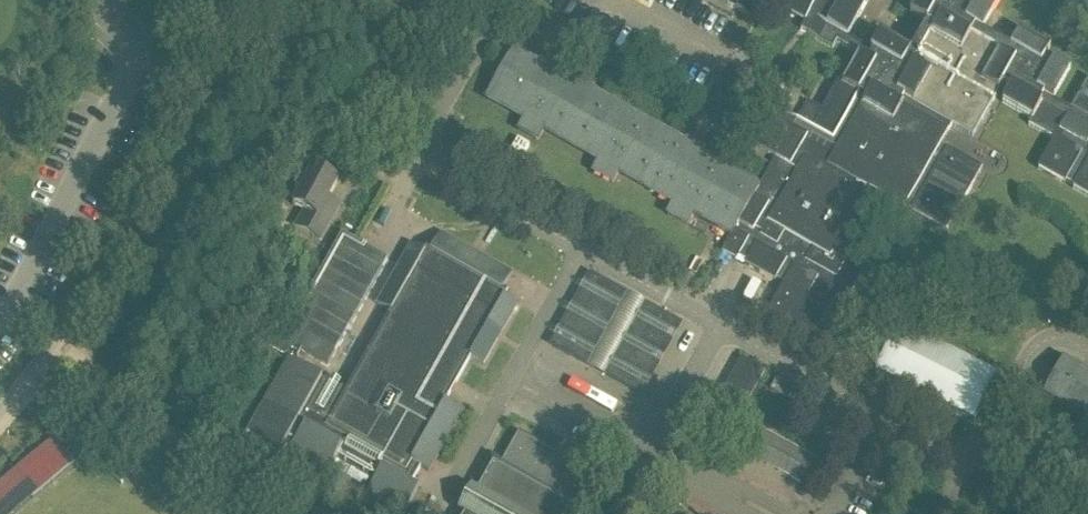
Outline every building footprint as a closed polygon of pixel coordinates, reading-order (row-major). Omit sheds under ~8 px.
[(1087,79),(1071,110),(1053,100),(1071,70),(1054,60),(1052,62),(1045,58),(1050,48),(1019,30),(1010,47),(982,32),(999,1),(998,0),(917,0),(910,13),(926,23),(910,51),(880,34),(870,51),(847,38),(868,0),(763,0),(804,24),(800,31),(832,49),(836,42),(859,54),(842,84),(837,82),(822,109),(807,101),(796,119),(785,113),(781,120),(772,116),(773,115),(766,111),(761,120),(768,124),(755,147),(775,157),(758,187),(700,153),(696,157),(685,151),(686,145),(588,90),(584,93),(573,87),(574,82),(515,48),(486,98),(523,120),(517,130),(538,142),(544,131),(598,162),(592,172),(612,184),(618,173),(673,204),(667,215),(687,226),(693,216),(729,236),(721,251),(736,260),(738,257),(746,262),(744,264),(775,282),(776,279),(784,283),(761,323),(817,354),(862,277),(844,266),(847,259),(851,261),(887,199),(946,232),(981,169),(940,146),(951,125),(972,137),(1002,85),(1009,89),(1001,103),(1031,120),(1028,126),(1054,140),(1037,170),(1064,185),(1065,183),(1073,187),(1072,189),(1087,198),(1087,80),(1087,79)] [(749,19),(761,0),(718,0),(749,19)] [(338,182),(313,168),(293,206),(304,212),(295,228),(320,242),(335,214),(323,207),(338,182)] [(263,405),(246,436),(280,455),(280,454),(287,458),(286,459),(323,480),(324,479),(364,501),(363,502),(384,513),(405,513),(419,490),(411,486),(421,468),(429,472),(463,412),(446,403),(471,358),(484,365),(518,305),(505,298),(507,293),(503,291),(513,274),(440,233),(431,250),(427,248),(424,252),(411,245),(377,305),(390,313),(345,393),(322,380),(323,378),(289,359),(263,405)] [(322,250),(309,243),(304,252),(317,259),(322,250)] [(284,272),(275,267),(268,280),(277,285),(284,272)] [(589,273),(549,345),(587,367),(627,294),(589,273)] [(644,303),(604,376),(642,397),(682,324),(644,303)] [(874,374),(973,424),(997,376),(898,326),(874,374)] [(741,359),(705,423),(729,436),(765,372),(741,359)] [(1063,360),(1043,395),(1087,420),(1087,374),(1063,360)] [(803,409),(810,397),(777,378),(770,390),(803,409)] [(744,420),(730,445),(731,445),(729,450),(741,456),(742,453),(802,486),(816,460),(744,420)] [(456,513),(576,513),(581,504),(570,499),(586,469),(517,430),(500,459),(490,454),(456,513)] [(33,501),(74,466),(58,448),(17,482),(33,501)]
